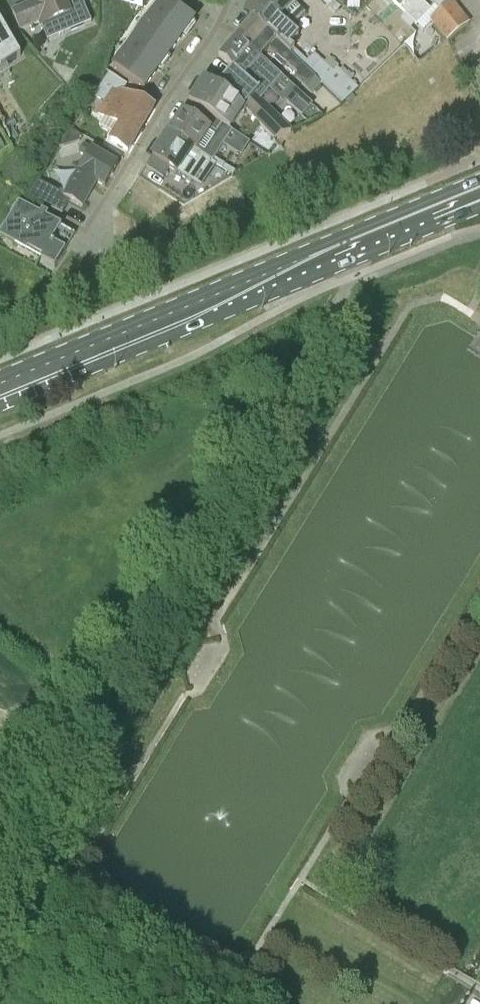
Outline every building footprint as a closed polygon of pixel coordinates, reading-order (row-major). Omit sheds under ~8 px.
[(13,12),(16,19),(15,19),(20,30),(40,21),(42,25),(58,19),(64,34),(92,23),(82,0),(37,0),(38,2),(33,4),(32,5),(30,0),(8,0),(13,12)] [(162,1),(113,67),(144,89),(158,70),(154,67),(160,60),(160,61),(162,58),(164,54),(168,56),(183,36),(179,34),(185,26),(186,27),(187,24),(190,20),(193,23),(195,20),(177,8),(180,0),(161,0),(162,1)] [(299,0),(267,0),(263,4),(252,18),(290,54),(294,49),(290,45),(299,35),(289,26),(281,19),(299,0)] [(359,10),(360,0),(348,0),(347,9),(359,10)] [(398,6),(405,14),(415,24),(416,25),(431,10),(421,0),(391,0),(398,6)] [(436,5),(437,8),(439,10),(450,1),(451,0),(431,0),(436,5)] [(335,1),(329,8),(335,14),(341,7),(335,1)] [(448,23),(450,22),(460,14),(450,1),(439,10),(429,17),(439,30),(448,23)] [(400,18),(410,28),(415,24),(405,14),(400,18)] [(460,14),(450,22),(448,23),(439,30),(448,41),(469,24),(460,14)] [(269,48),(297,73),(303,67),(302,66),(303,65),(290,54),(252,18),(238,34),(262,56),(269,48)] [(6,64),(20,56),(19,56),(0,23),(0,68),(6,64)] [(232,68),(215,86),(217,87),(230,96),(232,97),(234,99),(234,98),(245,109),(275,139),(292,131),(262,99),(257,93),(260,89),(259,89),(258,90),(243,77),(261,57),(262,56),(238,34),(218,56),(232,68)] [(311,74),(321,84),(342,104),(358,88),(351,80),(354,77),(351,73),(350,74),(342,67),(340,70),(337,67),(333,72),(314,53),(303,65),(302,66),(303,67),(311,74)] [(123,91),(127,84),(108,70),(94,94),(105,101),(99,113),(120,126),(111,142),(128,152),(153,108),(123,91)] [(301,85),(312,94),(313,93),(321,84),(311,74),(305,80),(301,85)] [(232,97),(217,87),(205,79),(190,101),(232,129),(245,109),(234,98),(234,99),(232,97)] [(283,99),(302,117),(313,106),(294,87),(283,99)] [(222,126),(223,125),(192,105),(186,114),(183,112),(168,134),(212,162),(232,133),(222,126)] [(19,137),(14,131),(13,129),(9,131),(14,140),(19,137)] [(71,129),(60,146),(65,145),(80,142),(80,141),(83,137),(71,129)] [(168,134),(146,167),(164,178),(170,169),(177,173),(198,187),(207,173),(214,163),(212,162),(168,134)] [(105,187),(118,165),(84,145),(79,153),(86,157),(63,195),(37,179),(29,193),(62,213),(70,200),(83,208),(97,183),(105,187)] [(228,180),(223,170),(213,175),(219,185),(228,180)] [(0,232),(0,234),(55,267),(66,250),(52,241),(62,226),(20,200),(0,232)]
